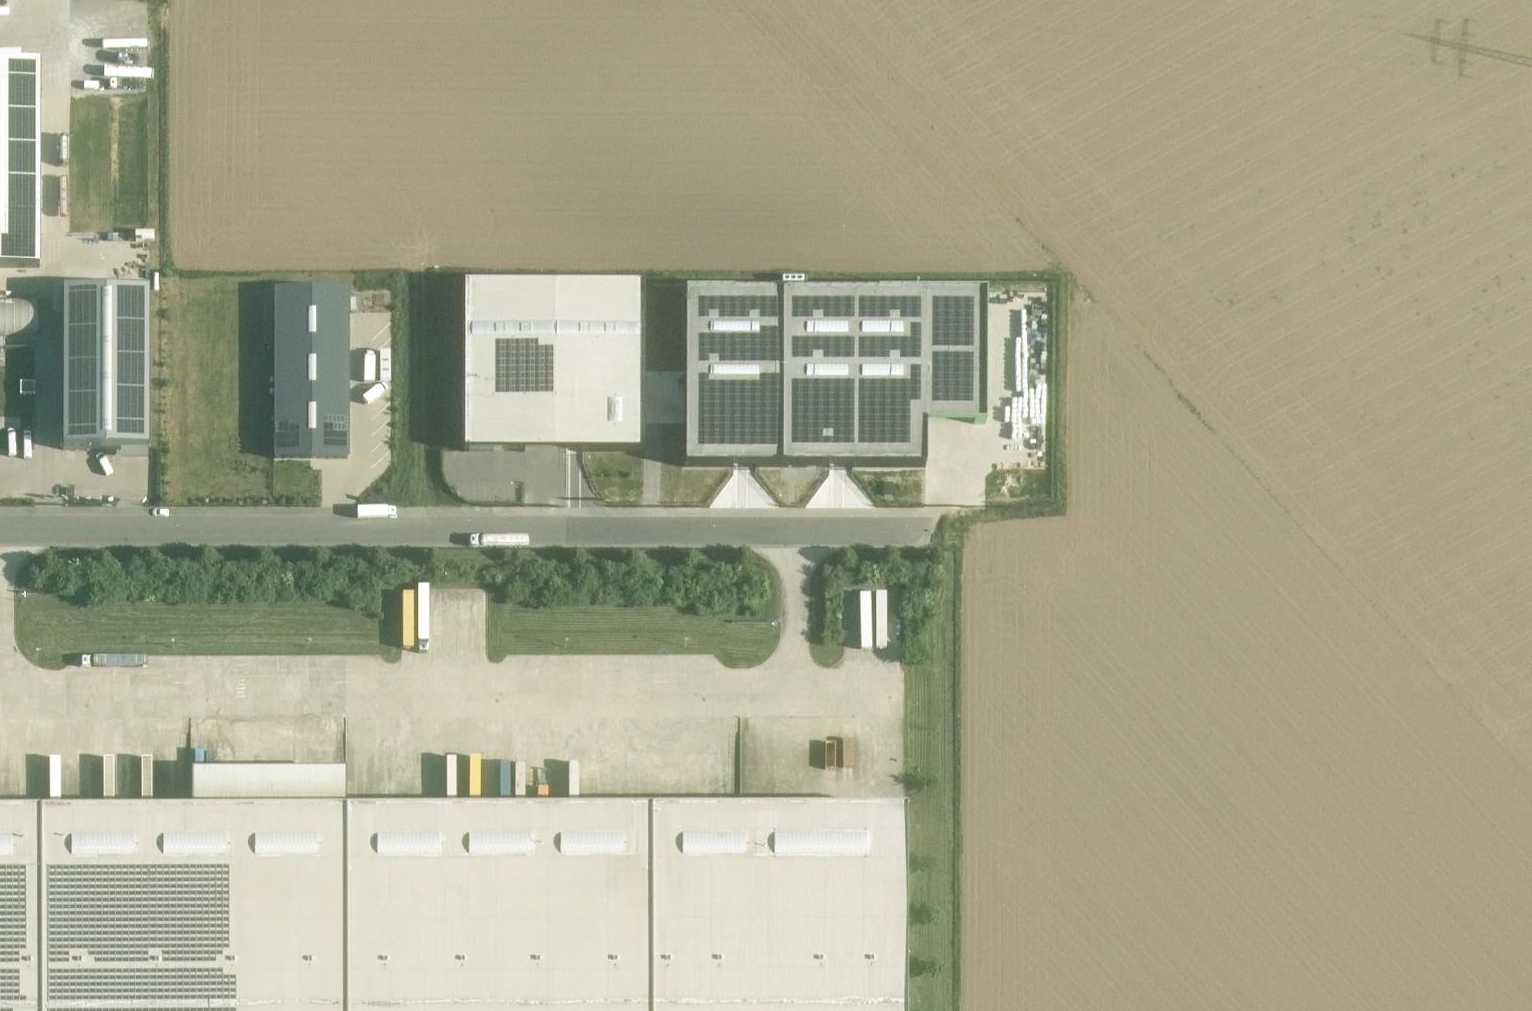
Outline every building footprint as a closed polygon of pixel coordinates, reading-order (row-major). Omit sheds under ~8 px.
[(0,54),(0,258),(38,258),(41,55),(0,54)] [(641,287),(467,286),(466,453),(640,454),(641,287)] [(348,291),(273,292),(274,462),(349,462),(348,291)] [(985,296),(685,294),(684,465),(927,467),(927,426),(984,427),(985,296)] [(149,297),(63,297),(63,448),(148,448),(149,297)] [(0,301),(0,338),(38,338),(38,301),(0,301)] [(35,385),(20,385),(20,396),(35,397),(35,385)] [(20,431),(20,419),(0,419),(0,431),(20,431)] [(32,450),(32,431),(20,431),(0,431),(0,450),(32,450)] [(150,460),(150,450),(125,450),(125,460),(150,460)] [(196,771),(210,771),(210,756),(196,756),(196,771)] [(0,810),(0,1010),(902,1010),(901,805),(0,810)]
